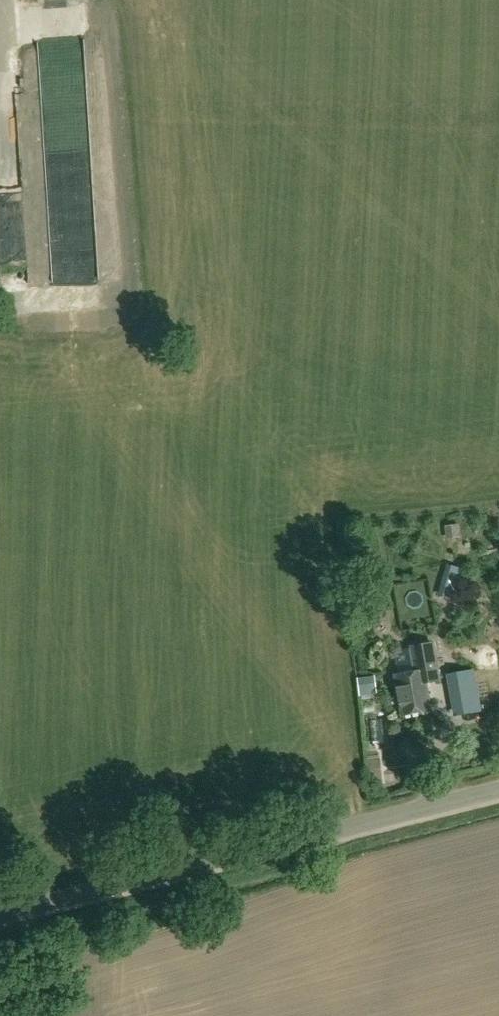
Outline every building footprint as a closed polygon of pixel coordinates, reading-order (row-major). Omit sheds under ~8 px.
[(0,106),(0,153),(17,153),(17,106),(0,106)] [(425,682),(439,680),(432,643),(412,647),(416,671),(395,675),(403,715),(430,710),(425,682)]
